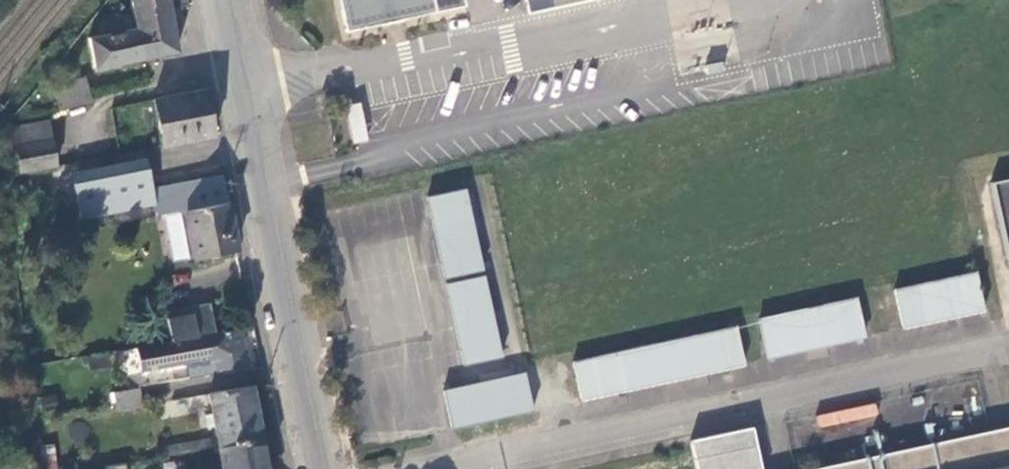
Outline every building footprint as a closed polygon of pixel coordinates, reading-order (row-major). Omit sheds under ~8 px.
[(130,15),(139,60),(177,52),(167,9),(187,4),(186,0),(127,0),(130,15)] [(345,37),(460,11),(457,0),(338,0),(345,37)] [(528,18),(623,0),(622,0),(524,0),(528,18)] [(139,60),(130,15),(98,23),(100,34),(88,37),(95,68),(139,60)] [(60,98),(88,92),(85,80),(58,85),(60,98)] [(110,89),(111,101),(155,94),(152,80),(142,83),(110,89)] [(166,146),(216,139),(207,91),(157,100),(154,101),(166,146)] [(54,99),(56,105),(58,110),(90,103),(88,92),(60,98),(54,99)] [(16,158),(21,173),(55,167),(46,124),(12,128),(16,158)] [(7,160),(16,158),(12,128),(1,131),(7,160)] [(153,206),(156,220),(164,219),(182,216),(229,207),(225,182),(173,195),(171,187),(150,191),(147,171),(73,186),(80,220),(153,206)] [(997,189),(996,182),(991,183),(1008,268),(1008,186),(997,189)] [(462,193),(423,201),(441,283),(480,274),(462,193)] [(182,216),(164,219),(173,258),(191,255),(192,260),(238,253),(229,207),(182,216)] [(879,295),(887,334),(983,313),(975,274),(879,295)] [(481,279),(442,288),(460,370),(499,361),(481,279)] [(767,360),(864,339),(855,301),(758,322),(767,360)] [(166,314),(171,342),(219,335),(211,306),(166,314)] [(570,366),(578,405),(744,368),(735,330),(570,366)] [(171,342),(140,348),(135,348),(139,371),(145,370),(187,362),(190,379),(220,374),(249,369),(241,331),(219,335),(171,342)] [(522,377),(440,395),(449,433),(531,415),(522,377)] [(138,388),(113,391),(117,410),(142,405),(141,397),(138,388)] [(159,448),(160,458),(219,449),(262,442),(253,388),(210,396),(212,411),(208,414),(209,429),(214,429),(217,439),(159,448)] [(1008,429),(819,468),(1008,468),(1008,429)] [(752,430),(690,444),(696,468),(761,468),(752,430)] [(219,449),(223,468),(267,468),(262,442),(219,449)]
